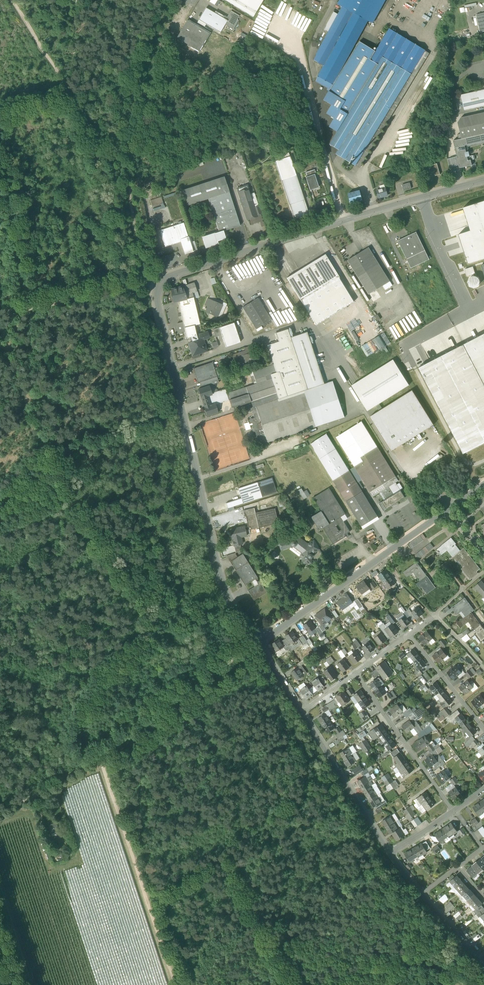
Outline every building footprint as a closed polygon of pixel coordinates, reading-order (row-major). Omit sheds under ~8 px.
[(253,17),(263,0),(224,0),(253,17)] [(343,7),(368,21),(368,19),(374,22),(386,0),(340,0),(338,3),(343,6),(343,7)] [(333,85),(368,21),(343,7),(339,15),(329,32),(313,60),(324,66),(318,77),(333,85)] [(205,24),(220,33),(225,25),(227,21),(226,20),(206,8),(199,20),(205,24)] [(225,25),(233,29),(238,20),(237,20),(239,16),(231,11),(226,20),(227,21),(225,25)] [(324,30),(329,32),(339,15),(334,12),(324,30)] [(480,33),(483,32),(483,13),(476,15),(480,33)] [(176,38),(199,51),(209,33),(202,29),(187,20),(176,38)] [(336,154),(355,165),(425,51),(390,29),(371,60),(379,64),(348,115),(338,132),(330,144),(339,150),(336,154)] [(330,89),(329,91),(345,101),(340,110),(348,115),(379,64),(371,60),(370,60),(376,51),(360,42),(333,85),(330,89)] [(429,53),(425,51),(355,165),(360,168),(429,53)] [(315,81),(330,89),(333,85),(318,77),(315,81)] [(464,110),(483,106),(483,90),(461,95),(464,110)] [(338,132),(348,115),(340,110),(345,101),(329,91),(324,100),(332,105),(327,114),(335,118),(329,127),(338,132)] [(458,140),(483,134),(483,113),(461,118),(458,123),(460,134),(457,135),(458,140)] [(458,140),(453,141),(455,148),(465,146),(483,142),(483,134),(458,140)] [(470,160),(467,147),(483,143),(483,142),(465,146),(468,161),(470,160)] [(459,165),(459,168),(472,166),(471,160),(470,160),(468,161),(465,146),(455,148),(457,157),(459,165)] [(275,161),(281,181),(296,176),(290,156),(275,161)] [(450,158),(453,167),(459,165),(457,157),(450,158)] [(428,166),(431,177),(440,175),(437,164),(428,166)] [(305,177),(306,180),(308,179),(310,186),(317,183),(319,183),(314,169),(305,172),(307,177),(305,177)] [(281,181),(294,219),(309,214),(296,176),(281,181)] [(188,205),(208,199),(229,192),(224,177),(183,190),(188,205)] [(319,187),(317,183),(310,186),(308,179),(306,180),(310,190),(311,190),(319,187)] [(402,185),(404,191),(411,189),(409,183),(402,185)] [(238,189),(242,204),(252,201),(247,186),(238,189)] [(387,196),(385,188),(381,189),(376,191),(379,198),(387,196)] [(348,194),(351,203),(362,200),(360,191),(348,194)] [(234,209),(229,192),(208,199),(214,215),(234,209)] [(161,197),(150,201),(152,206),(163,203),(161,197)] [(242,204),(247,219),(257,216),(256,215),(254,208),(252,201),(242,204)] [(483,259),(483,201),(463,208),(470,231),(458,235),(468,264),(483,259)] [(240,226),(234,209),(214,215),(219,233),(221,232),(240,226)] [(164,245),(180,240),(180,239),(188,237),(183,223),(160,231),(164,245)] [(224,238),(221,232),(219,233),(215,234),(214,234),(203,237),(206,247),(218,244),(217,241),(224,238)] [(398,241),(407,259),(425,251),(416,232),(398,241)] [(188,237),(193,252),(197,250),(195,242),(192,243),(190,236),(188,237)] [(193,252),(188,237),(180,239),(180,240),(181,242),(185,254),(193,252)] [(349,263),(355,271),(371,261),(376,257),(371,249),(349,263)] [(429,260),(425,251),(407,259),(411,268),(429,260)] [(287,278),(300,299),(338,276),(325,254),(295,273),(297,277),(290,282),(287,278)] [(384,270),(376,257),(371,261),(379,273),(384,270)] [(355,271),(370,296),(392,283),(384,270),(379,273),(371,261),(355,271)] [(465,269),(467,276),(475,273),(473,267),(465,269)] [(297,277),(295,273),(287,278),(290,282),(297,277)] [(354,302),(338,276),(300,299),(316,325),(354,302)] [(475,276),(471,277),(469,279),(468,283),(470,286),(473,288),(476,287),(479,285),(480,281),(478,278),(475,276)] [(183,287),(185,295),(192,293),(193,293),(197,291),(194,283),(183,287)] [(171,289),(174,302),(178,301),(194,297),(192,293),(185,295),(183,287),(171,289)] [(178,301),(183,323),(184,328),(194,325),(194,326),(200,324),(194,297),(178,301)] [(243,308),(256,329),(270,320),(257,299),(243,308)] [(206,312),(218,317),(218,316),(223,305),(211,300),(206,312)] [(224,302),(223,305),(218,316),(221,317),(227,304),(224,302)] [(184,331),(184,328),(183,323),(177,324),(175,327),(177,333),(184,331)] [(222,335),(226,346),(240,342),(234,323),(220,328),(213,330),(215,335),(221,333),(222,335)] [(184,331),(186,336),(196,332),(194,326),(194,325),(184,328),(184,331)] [(267,345),(273,362),(274,365),(276,373),(271,375),(272,379),(277,393),(279,399),(307,390),(290,338),(287,329),(276,333),(278,342),(267,345)] [(207,332),(196,335),(186,339),(189,347),(192,346),(194,350),(193,350),(193,351),(194,355),(205,352),(201,339),(209,337),(207,332)] [(307,332),(290,338),(307,390),(324,384),(307,332)] [(463,345),(483,385),(483,334),(463,345)] [(418,368),(463,454),(483,443),(483,385),(463,345),(418,368)] [(256,363),(255,359),(254,360),(252,356),(254,356),(254,355),(252,351),(247,353),(245,354),(245,352),(244,351),(239,353),(232,355),(234,362),(240,360),(242,359),(243,362),(242,363),(241,364),(243,367),(256,363)] [(354,390),(367,411),(409,385),(393,360),(359,381),(362,385),(354,390)] [(193,369),(198,383),(199,382),(201,382),(217,377),(212,362),(193,369)] [(276,373),(274,365),(272,365),(268,366),(252,372),(255,380),(265,376),(265,377),(271,375),(276,373)] [(201,382),(202,385),(211,382),(218,380),(217,377),(201,382)] [(256,384),(246,387),(248,394),(251,402),(253,401),(277,393),(272,379),(267,380),(256,384)] [(266,440),(267,443),(345,418),(333,381),(307,390),(279,399),(255,407),(258,415),(266,440)] [(352,386),(354,390),(362,385),(359,381),(352,386)] [(205,411),(207,416),(217,413),(215,405),(210,406),(207,395),(211,394),(211,393),(209,386),(203,388),(201,388),(198,389),(200,394),(201,394),(206,411),(205,411)] [(246,387),(227,393),(229,400),(248,394),(246,387)] [(216,405),(229,400),(227,393),(225,389),(211,393),(211,394),(207,395),(210,406),(215,405),(216,405)] [(370,417),(392,451),(433,425),(412,390),(370,417)] [(277,393),(253,401),(255,407),(279,399),(277,393)] [(251,402),(248,394),(229,400),(231,406),(231,407),(233,408),(234,408),(251,402)] [(261,442),(264,443),(266,440),(258,415),(255,414),(253,415),(254,418),(252,419),(249,419),(248,421),(249,423),(251,423),(255,436),(254,438),(255,441),(257,441),(258,439),(261,440),(261,442)] [(380,493),(382,491),(389,487),(396,483),(398,481),(398,480),(396,477),(362,421),(336,437),(355,467),(363,480),(373,497),(380,493)] [(310,444),(333,480),(349,470),(326,434),(310,444)] [(355,467),(349,470),(357,483),(360,482),(363,480),(355,467)] [(357,483),(349,470),(333,480),(341,493),(357,483)] [(272,478),(257,482),(262,497),(276,492),(272,478)] [(243,503),(262,497),(257,482),(238,489),(241,498),(243,503)] [(361,489),(357,483),(341,493),(346,502),(362,492),(361,489)] [(396,483),(389,487),(393,495),(400,490),(397,484),(396,483)] [(387,499),(393,495),(389,487),(382,491),(387,499)] [(314,498),(322,510),(330,523),(341,517),(345,514),(329,488),(314,498)] [(310,495),(306,490),(303,492),(300,494),(304,499),(310,495)] [(405,498),(400,490),(393,495),(387,499),(384,500),(382,502),(383,504),(386,509),(405,498)] [(378,516),(362,492),(346,502),(362,526),(378,516)] [(227,508),(243,503),(241,498),(226,503),(227,508)] [(245,517),(245,516),(245,515),(255,513),(254,508),(243,510),(245,517)] [(275,508),(255,513),(258,528),(278,523),(275,508)] [(323,528),(330,523),(322,510),(311,517),(318,527),(320,529),(321,529),(323,528)] [(258,528),(255,513),(245,515),(245,516),(248,526),(245,527),(246,531),(258,528)] [(378,516),(362,526),(363,529),(380,519),(378,516)] [(323,528),(333,544),(346,536),(345,534),(350,531),(343,521),(341,517),(330,523),(323,528)] [(234,546),(240,544),(242,544),(241,537),(240,534),(246,533),(245,526),(230,530),(234,546)] [(302,558),(302,563),(309,563),(309,562),(310,558),(311,558),(311,557),(312,556),(312,555),(311,555),(310,554),(309,554),(310,550),(311,550),(312,549),(310,546),(313,544),(312,542),(307,545),(297,537),(278,543),(280,547),(280,548),(281,549),(282,549),(283,549),(284,549),(287,548),(286,546),(291,544),(292,545),(293,546),(294,546),(295,546),(295,545),(302,551),(302,554),(301,555),(301,556),(301,557),(302,557),(302,558)] [(447,549),(453,557),(460,551),(454,543),(455,542),(451,538),(442,545),(442,546),(437,550),(441,554),(447,549)] [(314,551),(315,551),(319,549),(314,540),(312,542),(313,544),(310,546),(312,549),(313,551),(314,551)] [(463,548),(460,551),(453,557),(456,561),(459,559),(464,566),(473,560),(463,548)] [(227,556),(231,561),(238,557),(235,553),(227,556)] [(231,561),(236,570),(248,563),(243,554),(238,557),(231,561)] [(480,569),(473,560),(464,566),(461,569),(464,573),(466,571),(470,576),(468,577),(470,580),(476,575),(475,573),(480,569)] [(258,578),(248,563),(236,570),(245,586),(255,580),(257,578),(258,578)] [(413,572),(420,581),(426,576),(416,563),(404,572),(407,576),(413,572)] [(378,575),(383,582),(389,577),(388,575),(389,575),(385,570),(378,575)] [(435,588),(426,576),(420,581),(416,584),(419,587),(421,587),(426,594),(435,588)] [(391,580),(389,577),(383,582),(388,589),(395,584),(392,579),(391,580)] [(369,584),(374,590),(378,587),(374,581),(369,584)] [(481,594),(483,592),(483,584),(481,581),(475,586),(475,587),(476,585),(478,587),(476,589),(481,594)] [(356,587),(361,594),(362,594),(369,589),(365,582),(361,585),(360,584),(356,587)] [(260,583),(258,584),(247,591),(254,601),(267,593),(260,583)] [(337,603),(342,610),(353,602),(346,593),(343,595),(345,597),(337,603)] [(357,604),(360,608),(363,606),(358,599),(355,601),(357,604)] [(461,609),(466,616),(470,613),(471,612),(474,610),(468,603),(466,605),(464,604),(465,603),(463,600),(451,608),(453,610),(456,613),(461,609)] [(357,604),(355,601),(353,602),(342,610),(344,613),(357,604)] [(412,614),(416,619),(423,614),(420,610),(419,611),(417,608),(411,612),(412,614)] [(315,615),(322,625),(327,622),(332,619),(325,609),(315,615)] [(398,620),(399,620),(405,616),(403,613),(402,612),(401,612),(395,616),(398,620)] [(468,621),(474,629),(480,624),(474,616),(473,617),(470,613),(466,616),(465,616),(457,623),(460,627),(468,621)] [(390,622),(392,624),(393,624),(395,622),(389,615),(386,617),(390,622)] [(406,618),(405,616),(399,620),(404,628),(410,623),(406,618)] [(308,632),(309,632),(311,636),(315,633),(317,632),(315,629),(315,628),(310,621),(304,626),(306,629),(308,632)] [(379,626),(387,638),(390,636),(391,637),(398,632),(393,624),(392,624),(387,628),(386,628),(385,627),(386,626),(385,625),(383,623),(379,626)] [(480,624),(474,629),(473,629),(470,632),(467,634),(470,638),(475,634),(477,637),(478,636),(482,642),(483,641),(483,640),(483,629),(480,624)] [(325,635),(323,632),(319,627),(319,626),(315,629),(317,632),(320,636),(321,638),(324,636),(325,635)] [(419,638),(424,645),(428,641),(433,638),(427,631),(419,638)] [(287,638),(291,644),(298,639),(292,632),(286,636),(287,638)] [(374,638),(380,645),(386,641),(381,633),(374,638)] [(465,642),(470,638),(467,634),(464,636),(461,638),(465,642)] [(303,645),(307,643),(308,642),(307,640),(303,635),(299,638),(302,643),(301,643),(302,644),(303,645)] [(299,638),(298,639),(291,644),(288,646),(290,648),(291,650),(301,643),(302,643),(299,638)] [(274,648),(277,652),(284,646),(281,642),(279,639),(272,644),(275,647),(274,648)] [(288,646),(284,640),(281,642),(284,646),(287,650),(290,648),(288,646)] [(362,647),(367,655),(374,650),(369,642),(362,647)] [(284,646),(277,652),(275,653),(278,658),(283,655),(282,654),(287,650),(284,646)] [(410,657),(414,661),(419,657),(413,649),(407,655),(409,658),(410,657)] [(433,656),(438,662),(443,659),(447,656),(441,649),(433,656)] [(349,656),(355,664),(361,659),(356,652),(353,653),(349,656)] [(302,665),(307,661),(310,660),(307,657),(300,662),(297,664),(300,667),(302,665)] [(426,664),(419,657),(414,661),(418,666),(416,667),(419,670),(426,664)] [(339,667),(343,673),(347,670),(346,669),(349,667),(344,660),(339,663),(341,666),(339,667)] [(380,674),(383,678),(387,676),(388,677),(393,673),(385,662),(376,668),(377,669),(377,670),(380,674)] [(302,665),(300,667),(298,668),(301,672),(304,670),(306,674),(307,673),(302,665)] [(447,673),(452,679),(457,675),(461,672),(458,668),(456,665),(447,673)] [(329,677),(331,681),(338,676),(330,666),(323,672),(328,678),(329,677)] [(296,681),(304,675),(301,672),(298,668),(291,673),(296,681)] [(371,673),(375,678),(380,674),(377,670),(376,671),(376,670),(371,673)] [(318,678),(312,682),(314,685),(318,690),(318,691),(324,687),(318,678)] [(381,686),(379,682),(377,679),(370,684),(374,691),(381,686)] [(458,687),(464,694),(473,687),(467,680),(458,687)] [(433,690),(436,694),(442,690),(436,682),(429,688),(432,691),(433,690)] [(301,690),(300,690),(301,692),(306,698),(307,699),(313,695),(312,694),(309,689),(306,686),(301,690)] [(386,693),(381,686),(374,691),(379,698),(386,693)] [(354,695),(358,702),(365,697),(361,690),(353,695),(354,695)] [(442,690),(436,694),(440,699),(439,700),(441,703),(440,703),(443,707),(446,705),(447,706),(452,702),(442,690)] [(340,702),(342,705),(345,702),(346,703),(350,700),(343,691),(336,697),(340,702)] [(388,695),(391,700),(396,696),(393,691),(388,695)] [(477,708),(483,703),(483,699),(480,695),(471,702),(477,708)] [(370,704),(365,697),(358,702),(363,708),(363,709),(370,704)] [(326,705),(327,707),(329,710),(330,711),(338,706),(337,704),(335,700),(326,705)] [(358,702),(356,704),(354,704),(359,711),(363,708),(358,702)] [(390,710),(395,717),(402,711),(399,707),(397,704),(390,710)] [(413,712),(417,718),(424,713),(420,707),(417,709),(413,712)] [(438,713),(441,716),(442,715),(444,714),(448,711),(448,710),(445,707),(438,713)] [(403,713),(406,717),(412,712),(410,710),(409,708),(407,710),(403,712),(403,713)] [(360,714),(363,719),(369,715),(366,710),(360,714)] [(451,722),(455,719),(454,719),(460,714),(457,710),(448,717),(451,722)] [(461,713),(460,714),(454,719),(455,719),(457,722),(458,721),(461,725),(467,721),(461,713)] [(318,718),(323,725),(330,721),(328,718),(326,714),(318,718)] [(407,733),(413,728),(414,727),(412,724),(409,720),(402,726),(407,733)] [(334,728),(330,721),(323,725),(327,732),(334,728)] [(416,721),(412,724),(414,727),(413,728),(418,733),(422,730),(420,727),(416,721)] [(476,732),(467,721),(461,725),(465,730),(464,731),(468,737),(469,738),(472,735),(476,732)] [(374,730),(379,736),(386,731),(381,725),(375,729),(374,730)] [(418,735),(420,739),(424,736),(433,730),(429,725),(427,727),(426,727),(423,730),(422,730),(418,733),(418,735)] [(374,730),(375,729),(374,729),(369,732),(374,740),(379,736),(374,730)] [(343,730),(341,731),(338,733),(335,735),(338,739),(343,736),(346,735),(343,730)] [(379,736),(382,740),(384,743),(391,738),(386,731),(379,736)] [(408,740),(410,744),(419,738),(417,734),(408,740)] [(466,739),(470,744),(471,743),(475,740),(472,735),(469,738),(468,737),(466,739)] [(414,744),(419,751),(426,745),(429,743),(426,739),(426,738),(425,738),(424,736),(420,739),(414,744)] [(396,745),(392,739),(385,745),(388,750),(389,750),(390,750),(396,745)] [(340,753),(344,759),(352,754),(348,748),(340,753)] [(391,753),(394,758),(400,753),(397,748),(392,752),(391,753)] [(394,758),(398,763),(404,758),(400,753),(394,758)] [(356,761),(352,754),(344,759),(348,766),(356,761)] [(430,767),(433,765),(437,761),(436,759),(433,754),(427,759),(425,760),(430,767)] [(440,756),(436,759),(437,761),(433,765),(436,769),(439,767),(445,763),(440,756)] [(408,765),(404,758),(398,763),(396,764),(400,770),(401,770),(408,765)] [(413,771),(408,765),(401,770),(405,776),(413,771)] [(356,775),(361,772),(363,771),(360,766),(353,770),(356,775)] [(434,771),(437,776),(442,772),(439,767),(436,769),(434,771)] [(437,776),(442,783),(449,778),(444,771),(442,772),(437,776)] [(357,781),(365,793),(373,788),(377,786),(375,783),(371,785),(369,782),(373,779),(370,775),(366,778),(365,776),(357,781)] [(460,784),(457,779),(455,777),(451,780),(452,782),(456,787),(460,784)] [(452,782),(444,788),(447,792),(454,786),(452,782)] [(448,792),(453,799),(461,794),(456,787),(448,792)] [(381,802),(373,788),(365,793),(373,807),(375,806),(381,802)] [(418,798),(422,804),(430,798),(425,792),(418,798)] [(434,805),(430,798),(422,804),(424,807),(426,810),(434,805)] [(383,810),(381,807),(387,803),(385,800),(381,802),(375,806),(377,809),(376,810),(378,814),(383,810)] [(483,810),(483,806),(481,801),(473,807),(479,816),(483,813),(482,812),(483,810)] [(382,821),(386,828),(394,823),(390,816),(382,821)] [(55,832),(56,835),(60,833),(57,823),(49,826),(51,834),(55,832)] [(398,829),(394,823),(386,828),(390,834),(395,831),(398,829)] [(451,823),(443,829),(450,839),(455,836),(453,834),(457,831),(451,823)] [(401,827),(400,828),(404,835),(408,833),(405,828),(403,830),(401,827)] [(400,828),(398,829),(395,831),(396,833),(393,835),(396,840),(404,835),(400,828)] [(446,842),(450,839),(443,829),(435,834),(436,836),(440,842),(441,843),(445,840),(446,842)] [(56,835),(60,846),(62,850),(66,849),(63,840),(59,841),(58,838),(62,837),(60,833),(56,835)] [(421,843),(413,848),(418,856),(422,854),(423,855),(427,852),(421,843)] [(410,863),(414,860),(413,859),(418,856),(413,848),(404,854),(410,863)] [(477,862),(472,866),(477,873),(482,869),(477,862)] [(472,877),(477,873),(472,866),(467,871),(472,877)] [(450,881),(454,886),(461,880),(456,875),(454,877),(450,881)] [(454,886),(458,891),(465,885),(461,880),(454,886)] [(462,896),(463,895),(469,890),(465,885),(458,891),(462,896)] [(463,895),(467,900),(474,894),(470,889),(469,890),(463,895)] [(467,900),(471,905),(478,899),(474,894),(467,900)] [(482,904),(478,899),(471,905),(475,910),(481,905),(482,904)] [(476,914),(478,913),(483,908),(481,905),(475,910),(474,911),(476,914)]
